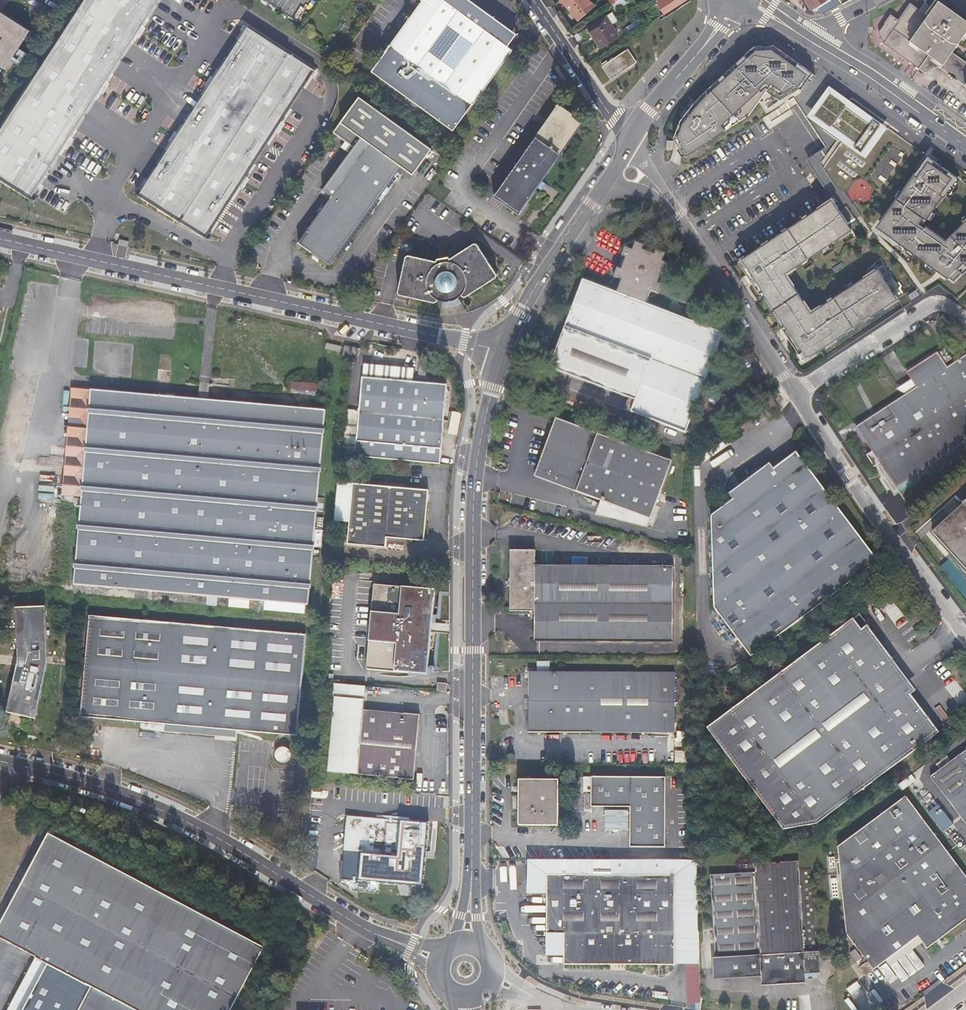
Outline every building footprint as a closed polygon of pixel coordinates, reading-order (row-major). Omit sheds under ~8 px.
[(0,135),(0,181),(32,201),(36,195),(64,150),(71,140),(100,94),(106,84),(134,38),(141,28),(158,0),(85,0),(0,135)] [(422,2),(371,70),(451,130),(511,50),(506,47),(444,0),(424,0),(422,2)] [(506,47),(515,35),(468,0),(444,0),(506,47)] [(567,9),(570,7),(579,17),(591,6),(586,0),(559,0),(567,9)] [(626,0),(620,0),(616,3),(610,6),(614,12),(628,3),(626,0)] [(685,0),(662,0),(664,4),(659,8),(663,15),(685,0)] [(841,3),(839,0),(804,0),(811,10),(812,10),(815,14),(822,14),(841,3)] [(937,3),(931,10),(923,4),(917,13),(910,7),(898,23),(891,17),(878,35),(883,45),(925,76),(937,70),(965,91),(965,69),(949,56),(965,31),(965,24),(937,3)] [(6,68),(30,29),(1,11),(0,10),(0,64),(6,68)] [(617,37),(605,17),(587,28),(599,48),(617,37)] [(144,31),(141,28),(134,38),(138,40),(144,31)] [(143,191),(140,196),(208,239),(212,233),(240,187),(246,177),(275,131),(282,121),(310,76),(314,70),(246,28),(243,33),(214,79),(208,89),(179,135),(172,145),(144,190),(143,191)] [(777,42),(758,40),(707,85),(694,100),(676,136),(689,154),(728,128),(724,122),(737,112),(742,119),(752,112),(771,84),(783,91),(798,81),(804,85),(816,70),(777,42)] [(637,61),(627,49),(602,67),(610,80),(637,61)] [(204,87),(208,89),(214,79),(210,77),(204,87)] [(106,84),(100,94),(103,96),(109,86),(106,84)] [(889,127),(830,85),(825,92),(807,116),(867,159),(889,127)] [(334,131),(355,146),(324,188),(333,195),(299,241),(330,263),(401,165),(413,174),(432,148),(359,95),(334,131)] [(583,120),(557,102),(491,194),(516,212),(583,120)] [(285,124),(282,121),(275,131),(279,134),(285,124)] [(867,163),(839,143),(823,168),(860,213),(911,146),(890,130),(867,163)] [(169,143),(172,145),(179,135),(175,133),(169,143)] [(74,142),(71,140),(64,150),(68,152),(74,142)] [(930,154),(884,218),(890,222),(886,228),(956,279),(965,269),(965,221),(948,238),(926,222),(960,175),(930,154)] [(250,179),(246,177),(240,187),(244,190),(250,179)] [(850,227),(831,197),(737,259),(759,291),(762,290),(784,323),(782,325),(804,358),(892,299),(889,295),(894,292),(877,266),(810,309),(785,271),(850,227)] [(437,259),(409,253),(405,255),(398,289),(399,293),(434,300),(437,299),(438,296),(443,298),(446,298),(448,298),(451,298),(454,297),(458,295),(462,293),(462,294),(466,294),(496,275),(497,272),(477,242),(474,241),(450,256),(449,254),(437,256),(437,259)] [(652,408),(648,419),(687,433),(724,334),(647,305),(652,293),(658,295),(662,286),(658,284),(662,273),(666,275),(670,266),(663,263),(666,256),(657,252),(655,256),(642,251),(643,247),(635,244),(632,252),(625,249),(621,258),(625,259),(621,271),(617,269),(613,279),(621,282),(616,294),(582,281),(549,369),(636,402),(652,408)] [(249,275),(239,274),(238,281),(247,283),(249,275)] [(335,347),(321,343),(318,353),(333,357),(335,347)] [(354,351),(339,347),(336,359),(352,362),(354,351)] [(952,360),(945,349),(940,352),(947,363),(952,360)] [(947,368),(937,353),(907,372),(917,387),(857,427),(873,452),(867,455),(875,467),(881,463),(898,488),(965,443),(965,355),(947,368)] [(445,385),(362,378),(355,458),(439,465),(445,385)] [(67,388),(61,457),(81,459),(79,487),(71,585),(305,604),(321,410),(67,388)] [(778,411),(769,399),(759,406),(768,418),(778,411)] [(632,413),(648,419),(652,408),(636,402),(632,413)] [(537,478),(558,421),(554,420),(533,477),(537,478)] [(599,501),(648,519),(669,463),(558,421),(537,478),(599,501)] [(796,454),(774,470),(733,501),(712,517),(713,608),(751,658),(879,562),(796,454)] [(81,459),(61,457),(58,485),(79,487),(81,459)] [(733,501),(774,470),(771,466),(730,496),(733,501)] [(356,486),(340,485),(337,524),(348,524),(347,547),(386,550),(387,539),(424,542),(428,491),(371,487),(371,477),(357,476),(356,486)] [(645,529),(648,519),(599,501),(596,510),(645,529)] [(962,504),(963,506),(933,532),(965,569),(965,501),(962,504)] [(536,552),(511,552),(511,580),(511,612),(535,613),(535,642),(674,642),(674,568),(536,567),(536,552)] [(428,632),(429,622),(431,590),(371,585),(364,670),(425,675),(428,632)] [(40,612),(15,613),(17,664),(6,711),(29,717),(40,675),(41,664),(40,612)] [(79,719),(163,726),(236,732),(295,737),(303,637),(86,619),(79,719)] [(913,695),(863,631),(854,619),(709,730),(787,832),(819,826),(941,732),(913,695)] [(445,633),(446,623),(429,622),(428,632),(445,633)] [(869,627),(863,631),(913,695),(918,691),(869,627)] [(675,672),(529,672),(529,731),(675,732),(675,672)] [(364,698),(366,683),(337,681),(336,695),(364,698)] [(446,684),(437,684),(437,693),(446,693),(446,684)] [(364,698),(336,695),(329,771),(413,779),(418,715),(363,708),(364,698)] [(236,732),(163,726),(162,734),(235,740),(236,732)] [(291,761),(291,757),(291,755),(291,753),(288,749),(287,748),(285,747),(281,746),(277,747),(275,748),(274,750),(271,753),(271,755),(271,757),(271,761),(272,763),(274,764),(277,766),(279,767),(281,767),(285,766),(287,766),(288,764),(291,761)] [(689,763),(689,750),(677,751),(677,763),(689,763)] [(931,778),(965,823),(965,751),(931,778)] [(585,792),(593,792),(593,777),(585,777),(585,792)] [(667,778),(593,777),(593,792),(593,807),(614,807),(632,807),(632,831),(632,847),(667,848),(667,778)] [(560,781),(521,781),(521,826),(559,826),(560,781)] [(905,799),(839,851),(847,938),(869,966),(862,971),(868,980),(920,940),(929,951),(965,923),(965,877),(905,799)] [(942,831),(953,825),(941,803),(930,810),(942,831)] [(614,831),(632,831),(632,807),(614,807),(614,831)] [(346,815),(342,851),(360,852),(357,881),(421,887),(428,823),(346,815)] [(262,949),(47,834),(0,926),(0,939),(35,958),(48,965),(132,1009),(230,1009),(262,949)] [(360,852),(342,851),(339,879),(357,881),(360,852)] [(739,874),(710,876),(715,976),(756,974),(764,981),(799,978),(799,971),(815,970),(811,870),(798,870),(798,862),(738,866),(739,874)] [(675,877),(547,875),(545,936),(562,934),(564,955),(563,965),(674,966),(675,877)] [(501,923),(503,935),(509,934),(508,922),(501,923)] [(548,957),(564,955),(562,934),(545,936),(548,957)] [(48,965),(35,958),(7,1009),(24,1009),(48,965)] [(48,965),(24,1009),(132,1009),(48,965)] [(805,996),(795,997),(796,1007),(805,1007),(805,996)]
